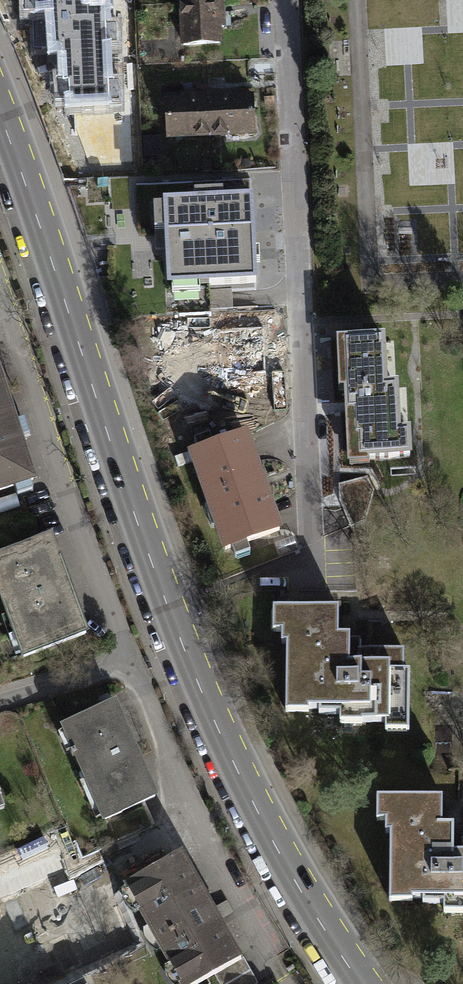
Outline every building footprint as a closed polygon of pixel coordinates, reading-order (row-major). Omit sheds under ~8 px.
[(54,83),(113,82),(111,0),(52,0),(54,83)] [(182,50),(240,49),(240,0),(181,0),(182,50)] [(252,95),(159,98),(160,149),(254,146),(252,95)] [(252,202),(167,206),(171,287),(256,283),(252,202)] [(284,337),(157,336),(157,399),(283,399),(284,337)] [(397,356),(334,356),(334,477),(397,477),(397,356)] [(31,484),(0,393),(0,494),(31,484)] [(242,454),(176,481),(217,580),(282,553),(242,454)] [(0,547),(0,615),(11,650),(84,627),(54,530),(0,547)] [(338,615),(270,614),(270,639),(278,639),(277,652),(284,652),(284,719),(305,719),(305,715),(319,715),(319,725),(387,726),(387,736),(408,736),(408,679),(403,679),(404,657),(360,657),(359,672),(349,672),(350,644),(338,644),(338,615)] [(110,694),(53,715),(93,824),(150,803),(110,694)] [(375,804),(375,829),(383,829),(383,842),(390,842),(389,909),(411,910),(411,905),(425,905),(425,915),(462,916),(462,863),(455,862),(455,834),(443,834),(443,805),(375,804)] [(110,866),(177,983),(194,983),(238,959),(166,834),(110,866)] [(29,875),(0,887),(0,959),(54,936),(29,875)]
